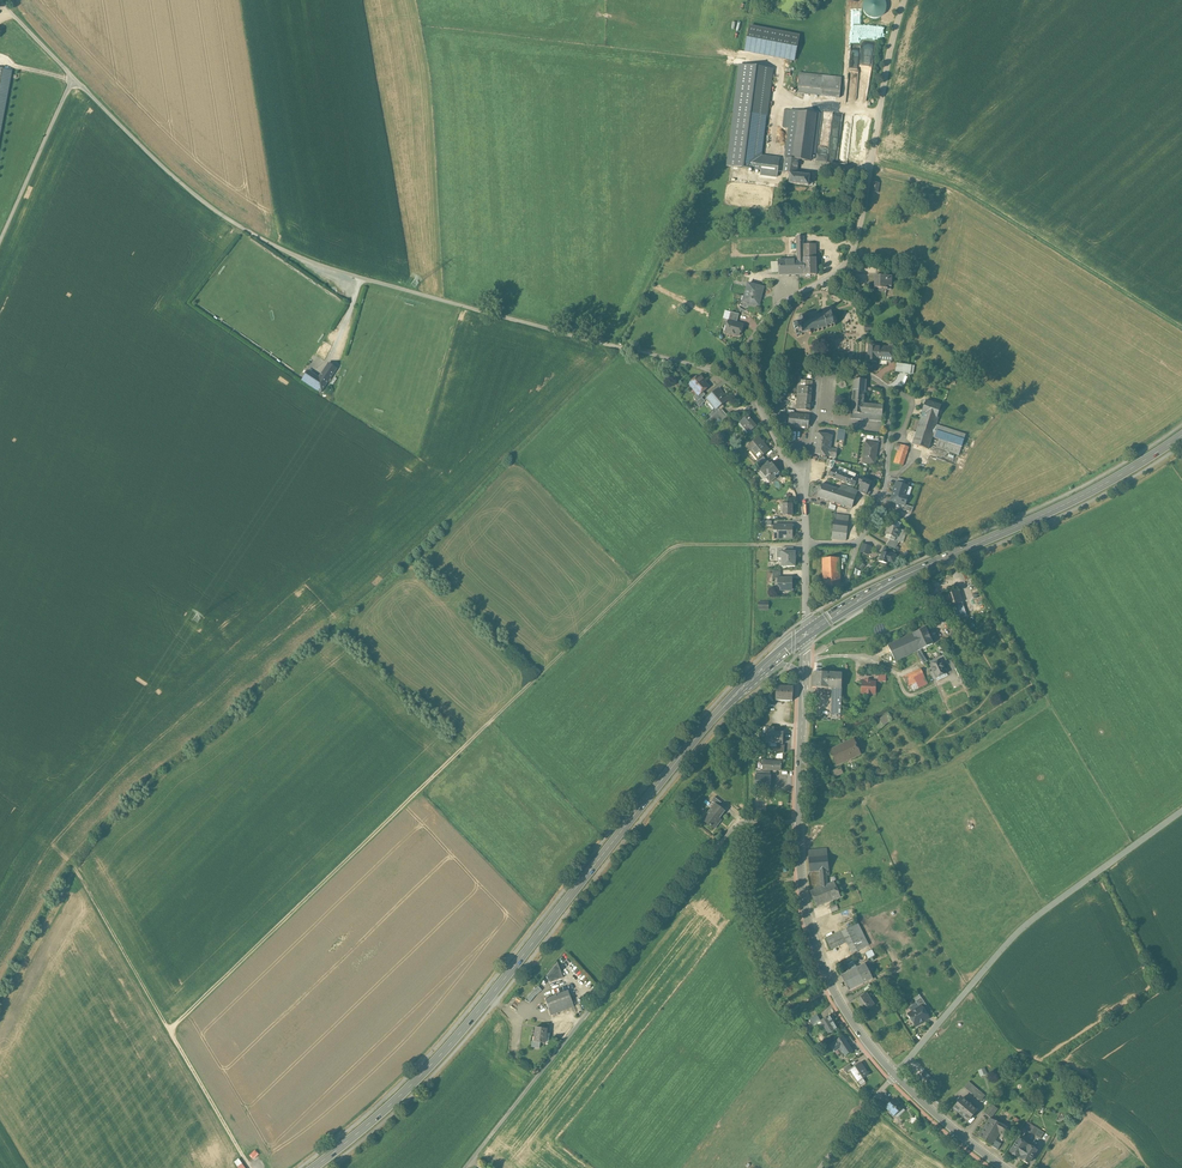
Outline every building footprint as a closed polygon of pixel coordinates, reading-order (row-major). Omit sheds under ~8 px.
[(885,10),(886,7),(886,4),(885,0),(884,0),(866,0),(865,1),(864,5),(864,8),(866,12),(869,15),(872,16),(876,17),(879,16),(883,13),(885,10)] [(799,33),(750,23),(745,50),(794,60),(799,33)] [(771,68),(739,64),(727,167),(761,171),(760,175),(777,177),(779,158),(760,156),(771,68)] [(11,71),(0,69),(0,130),(11,71)] [(822,76),(799,74),(797,94),(820,96),(822,76)] [(841,78),(822,76),(820,96),(839,98),(841,78)] [(817,114),(792,111),(786,158),(799,160),(810,162),(817,114)] [(799,160),(786,158),(783,174),(790,175),(790,173),(797,174),(799,160)] [(797,174),(790,173),(790,175),(789,184),(809,186),(810,176),(797,174)] [(878,193),(880,182),(873,181),(871,193),(878,193)] [(815,244),(804,245),(804,258),(816,258),(815,244)] [(797,260),(789,260),(790,274),(795,274),(795,269),(801,269),(801,259),(797,260)] [(816,265),(804,266),(804,259),(801,259),(801,269),(795,269),(795,274),(804,274),(804,275),(816,275),(816,265)] [(789,260),(779,260),(779,275),(790,274),(789,260)] [(892,276),(875,276),(874,288),(887,288),(887,286),(892,286),(892,276)] [(764,288),(748,283),(744,301),(760,306),(764,288)] [(824,313),(820,314),(819,313),(819,314),(815,315),(815,314),(815,316),(811,317),(811,316),(810,316),(811,317),(807,318),(806,317),(807,317),(807,316),(806,317),(804,316),(804,315),(803,315),(803,316),(801,316),(801,315),(800,316),(801,317),(800,319),(798,318),(798,319),(799,319),(801,324),(800,324),(800,326),(799,326),(799,325),(798,324),(796,325),(796,326),(796,327),(795,327),(795,326),(794,326),(794,327),(792,328),(793,329),(794,328),(794,329),(795,332),(795,333),(794,333),(794,334),(796,334),(796,335),(797,335),(797,336),(797,337),(798,336),(797,334),(801,333),(802,335),(803,335),(802,333),(803,333),(803,334),(804,334),(805,334),(809,333),(810,334),(812,334),(812,333),(812,332),(814,331),(815,333),(815,332),(815,331),(818,330),(819,332),(820,331),(819,330),(823,329),(823,330),(824,330),(823,329),(827,328),(828,328),(828,327),(831,326),(831,327),(832,327),(832,325),(834,325),(835,326),(836,325),(835,324),(836,322),(838,322),(838,321),(836,321),(836,319),(837,318),(836,317),(835,318),(833,316),(833,315),(831,307),(823,310),(824,313)] [(739,314),(731,312),(729,320),(737,322),(739,314)] [(743,325),(729,321),(727,326),(729,329),(728,333),(739,336),(741,330),(742,331),(743,325)] [(887,356),(879,356),(879,346),(869,346),(869,350),(877,350),(876,362),(879,362),(879,360),(887,360),(887,356)] [(889,347),(879,346),(879,356),(887,356),(887,360),(887,362),(891,363),(891,361),(892,361),(893,347),(889,347)] [(877,350),(869,350),(868,361),(876,362),(877,350)] [(909,365),(897,363),(896,371),(908,373),(909,365)] [(328,364),(319,378),(308,371),(303,379),(321,391),(336,369),(328,364)] [(701,376),(698,378),(697,377),(695,377),(694,378),(694,379),(690,383),(696,390),(695,391),(698,394),(699,396),(703,392),(707,389),(707,387),(704,384),(706,383),(706,382),(701,376)] [(866,380),(854,379),(851,413),(863,414),(863,413),(870,414),(870,412),(875,413),(875,414),(882,415),(883,406),(864,404),(866,380)] [(812,388),(805,387),(804,395),(811,396),(812,388)] [(718,389),(707,398),(711,403),(712,402),(717,408),(718,409),(728,400),(718,389)] [(703,392),(699,396),(698,394),(694,398),(697,402),(702,398),(706,395),(703,392)] [(811,396),(804,395),(804,399),(802,399),(801,402),(803,403),(811,403),(811,396)] [(697,402),(696,403),(699,407),(705,402),(702,398),(697,402)] [(941,406),(927,401),(923,413),(933,416),(937,418),(937,417),(941,406)] [(811,403),(803,403),(802,410),(810,411),(811,403)] [(717,408),(710,415),(712,418),(720,411),(718,409),(717,408)] [(712,418),(710,419),(713,423),(719,419),(721,422),(727,417),(721,410),(720,411),(712,418)] [(794,414),(790,414),(789,426),(796,427),(796,428),(800,428),(801,427),(808,428),(809,416),(794,414)] [(928,419),(922,417),(913,444),(928,449),(933,437),(937,425),(937,423),(932,421),(933,416),(930,415),(928,419)] [(748,418),(747,416),(740,422),(748,432),(755,426),(749,419),(750,419),(749,418),(748,418)] [(966,435),(937,425),(933,437),(939,439),(962,446),(966,435)] [(837,439),(844,441),(846,429),(839,428),(837,439)] [(826,435),(815,434),(814,441),(815,441),(813,454),(822,455),(824,442),(826,443),(826,435)] [(831,449),(827,449),(827,445),(830,445),(830,444),(831,444),(832,436),(826,435),(826,443),(824,442),(822,455),(831,456),(831,449)] [(769,451),(759,438),(748,447),(758,460),(763,456),(769,451)] [(962,446),(939,439),(937,446),(946,448),(945,450),(959,455),(962,446)] [(871,442),(866,441),(863,463),(875,464),(878,447),(871,446),(871,442)] [(909,447),(900,444),(898,450),(894,463),(903,466),(909,447)] [(763,456),(758,460),(757,461),(760,464),(766,459),(763,456)] [(771,465),(768,463),(762,467),(759,470),(770,483),(776,478),(774,476),(778,473),(774,469),(775,468),(772,464),(771,465)] [(839,471),(832,469),(829,477),(845,483),(848,475),(839,471)] [(855,478),(848,475),(845,483),(854,487),(858,479),(855,478)] [(862,484),(859,492),(869,496),(871,492),(868,491),(872,483),(866,480),(867,478),(865,477),(864,479),(861,478),(859,482),(862,484)] [(906,495),(909,486),(904,484),(905,481),(898,479),(897,482),(896,482),(893,491),(906,495)] [(835,488),(822,484),(817,497),(831,501),(833,493),(835,488)] [(848,487),(841,485),(840,490),(835,488),(833,493),(837,494),(834,502),(852,508),(856,496),(858,491),(848,487)] [(906,495),(893,491),(889,501),(903,506),(901,509),(911,512),(913,507),(906,505),(909,496),(906,495)] [(792,516),(792,504),(784,505),(784,509),(783,509),(783,516),(792,516)] [(849,516),(835,514),(833,532),(847,534),(849,516)] [(894,527),(887,525),(884,534),(891,536),(890,540),(895,541),(896,538),(901,523),(896,522),(894,527)] [(792,525),(776,525),(775,531),(774,531),(774,534),(777,534),(777,539),(792,539),(792,525)] [(847,534),(833,532),(832,539),(846,540),(847,534)] [(895,541),(890,540),(887,545),(894,550),(899,542),(895,541)] [(871,547),(863,544),(860,552),(868,555),(871,547)] [(895,556),(893,562),(896,563),(899,554),(888,551),(887,554),(895,556)] [(783,552),(782,552),(782,560),(782,567),(795,567),(795,552),(793,552),(783,552)] [(887,554),(882,552),(881,555),(880,554),(879,558),(880,558),(879,561),(888,564),(889,561),(893,562),(895,556),(887,554)] [(840,571),(839,559),(823,559),(824,572),(840,571)] [(862,570),(866,565),(861,562),(857,566),(862,570)] [(840,571),(824,572),(824,588),(840,588),(840,571)] [(781,578),(778,578),(778,579),(778,582),(780,584),(780,590),(791,590),(791,582),(792,582),(792,578),(781,578)] [(958,591),(944,596),(948,607),(962,602),(958,591)] [(967,617),(962,602),(948,607),(952,618),(956,621),(967,617)] [(928,634),(926,628),(913,634),(916,639),(921,650),(924,648),(933,644),(930,638),(928,634)] [(913,634),(888,646),(890,650),(916,639),(913,634)] [(916,639),(890,650),(895,662),(916,652),(921,650),(916,639)] [(921,650),(916,652),(922,661),(929,656),(924,648),(921,650)] [(941,660),(930,665),(936,678),(947,673),(941,660)] [(921,669),(914,672),(919,682),(925,679),(921,669)] [(821,672),(816,672),(816,677),(812,677),(812,688),(820,688),(821,672)] [(842,674),(828,673),(821,672),(820,688),(833,689),(832,716),(838,716),(841,716),(842,674)] [(914,672),(903,678),(907,687),(919,682),(914,672)] [(919,682),(907,687),(909,692),(928,684),(925,679),(919,682)] [(875,682),(862,682),(862,687),(861,688),(861,690),(862,691),(862,692),(866,692),(866,694),(871,694),(871,693),(875,693),(875,682)] [(793,687),(776,686),(776,700),(792,701),(793,701),(793,687)] [(888,713),(872,725),(877,731),(892,719),(888,713)] [(775,732),(767,732),(767,743),(783,744),(784,733),(775,732)] [(854,739),(844,743),(852,759),(862,754),(854,739)] [(844,743),(828,751),(835,767),(852,759),(844,743)] [(785,745),(777,745),(776,754),(784,753),(785,745)] [(781,762),(763,761),(763,769),(771,770),(781,770),(781,762)] [(841,768),(832,772),(834,777),(843,773),(841,768)] [(763,775),(755,775),(755,791),(770,792),(771,776),(770,776),(763,775)] [(722,802),(715,797),(712,801),(715,804),(716,804),(719,806),(722,802)] [(719,806),(716,804),(715,804),(704,818),(708,821),(706,823),(714,829),(718,824),(716,822),(725,811),(719,806)] [(827,849),(808,851),(809,857),(828,855),(827,849)] [(828,855),(809,857),(809,858),(810,872),(820,871),(826,870),(829,870),(828,855)] [(828,884),(825,885),(832,901),(840,897),(834,882),(828,884)] [(822,887),(811,891),(817,907),(832,901),(825,885),(822,887)] [(836,903),(830,906),(832,912),(839,910),(836,903)] [(858,923),(841,931),(847,942),(852,953),(869,945),(858,923)] [(841,931),(826,939),(831,950),(847,942),(841,931)] [(872,950),(865,953),(868,959),(875,956),(872,950)] [(853,961),(847,964),(851,971),(857,968),(853,961)] [(558,963),(547,976),(549,983),(563,978),(558,963)] [(865,964),(857,968),(864,982),(873,978),(865,964)] [(851,971),(841,976),(849,990),(864,982),(857,968),(851,971)] [(538,987),(531,993),(535,996),(541,990),(538,987)] [(568,991),(545,999),(551,1016),(574,1007),(568,991)] [(531,993),(525,1000),(529,1003),(535,996),(531,993)] [(874,1005),(867,993),(861,997),(858,999),(865,1011),(874,1005)] [(921,997),(916,1001),(919,1007),(921,1006),(923,1009),(927,1007),(921,997)] [(919,1007),(908,1014),(908,1015),(908,1016),(910,1019),(911,1019),(916,1026),(921,1023),(922,1024),(924,1022),(924,1021),(929,1018),(926,1013),(926,1012),(925,1012),(923,1009),(921,1006),(919,1007)] [(830,1016),(821,1021),(828,1034),(837,1029),(830,1016)] [(546,1029),(535,1028),(534,1038),(534,1042),(540,1043),(545,1044),(546,1029)] [(852,1051),(843,1037),(836,1041),(836,1042),(830,1045),(835,1052),(842,1048),(844,1051),(843,1051),(845,1056),(852,1051)] [(852,1068),(849,1070),(850,1070),(858,1083),(868,1076),(860,1063),(852,1068)] [(985,1067),(978,1069),(980,1076),(987,1074),(985,1067)] [(985,1096),(969,1082),(964,1087),(981,1101),(985,1096)] [(977,1111),(962,1098),(953,1108),(954,1109),(954,1108),(960,1113),(959,1113),(960,1114),(960,1113),(962,1115),(962,1116),(962,1115),(968,1120),(968,1121),(977,1111)] [(894,1099),(886,1107),(894,1115),(902,1107),(894,1099)] [(990,1107),(985,1113),(991,1117),(995,1111),(990,1107)] [(997,1122),(990,1118),(978,1138),(985,1142),(990,1133),(997,1122)] [(1008,1128),(997,1122),(990,1133),(997,1137),(999,1134),(1004,1136),(1008,1128)] [(1044,1133),(1027,1122),(1023,1128),(1041,1139),(1044,1133)] [(990,1133),(985,1142),(992,1146),(995,1141),(997,1137),(990,1133)] [(1023,1142),(1018,1139),(1011,1151),(1015,1154),(1014,1155),(1024,1161),(1025,1160),(1029,1163),(1037,1150),(1032,1147),(1031,1148),(1023,1143),(1023,1142)] [(1000,1144),(995,1141),(992,1146),(997,1149),(1000,1144)] [(249,1155),(253,1159),(259,1154),(255,1149),(249,1155)] [(239,1160),(235,1162),(235,1163),(238,1167),(245,1167),(239,1160)]
